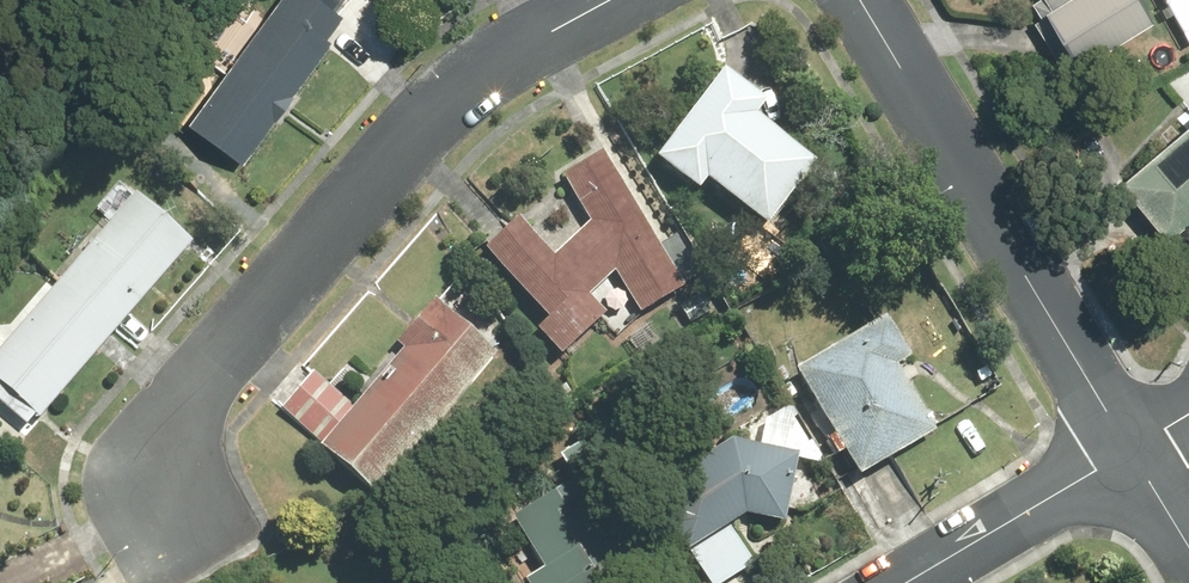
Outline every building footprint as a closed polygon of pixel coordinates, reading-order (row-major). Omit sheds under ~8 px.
[(185,123),(240,163),(330,43),(325,39),(341,18),(317,0),(277,0),(185,123)] [(1045,3),(1037,7),(1072,66),(1149,20),(1137,0),(1043,0),(1045,3)] [(720,73),(652,158),(696,193),(705,182),(762,227),(813,163),(755,118),(764,107),(720,73)] [(1114,180),(1163,240),(1188,219),(1188,120),(1114,180)] [(514,218),(481,250),(546,318),(533,329),(559,356),(604,313),(588,295),(615,270),(641,313),(703,276),(678,234),(658,246),(601,150),(558,175),(588,224),(551,257),(514,218)] [(37,418),(192,242),(134,192),(0,345),(0,405),(24,425),(33,415),(37,418)] [(320,443),(316,447),(373,496),(497,355),(433,299),(394,343),(402,350),(352,406),(313,372),(281,409),(320,443)] [(882,314),(790,367),(855,476),(931,431),(893,367),(908,358),(882,314)] [(745,515),(783,522),(795,454),(729,443),(647,491),(683,552),(686,550),(705,582),(727,582),(755,566),(730,524),(745,515)] [(516,509),(550,564),(522,581),(523,582),(641,582),(575,474),(516,509)]
